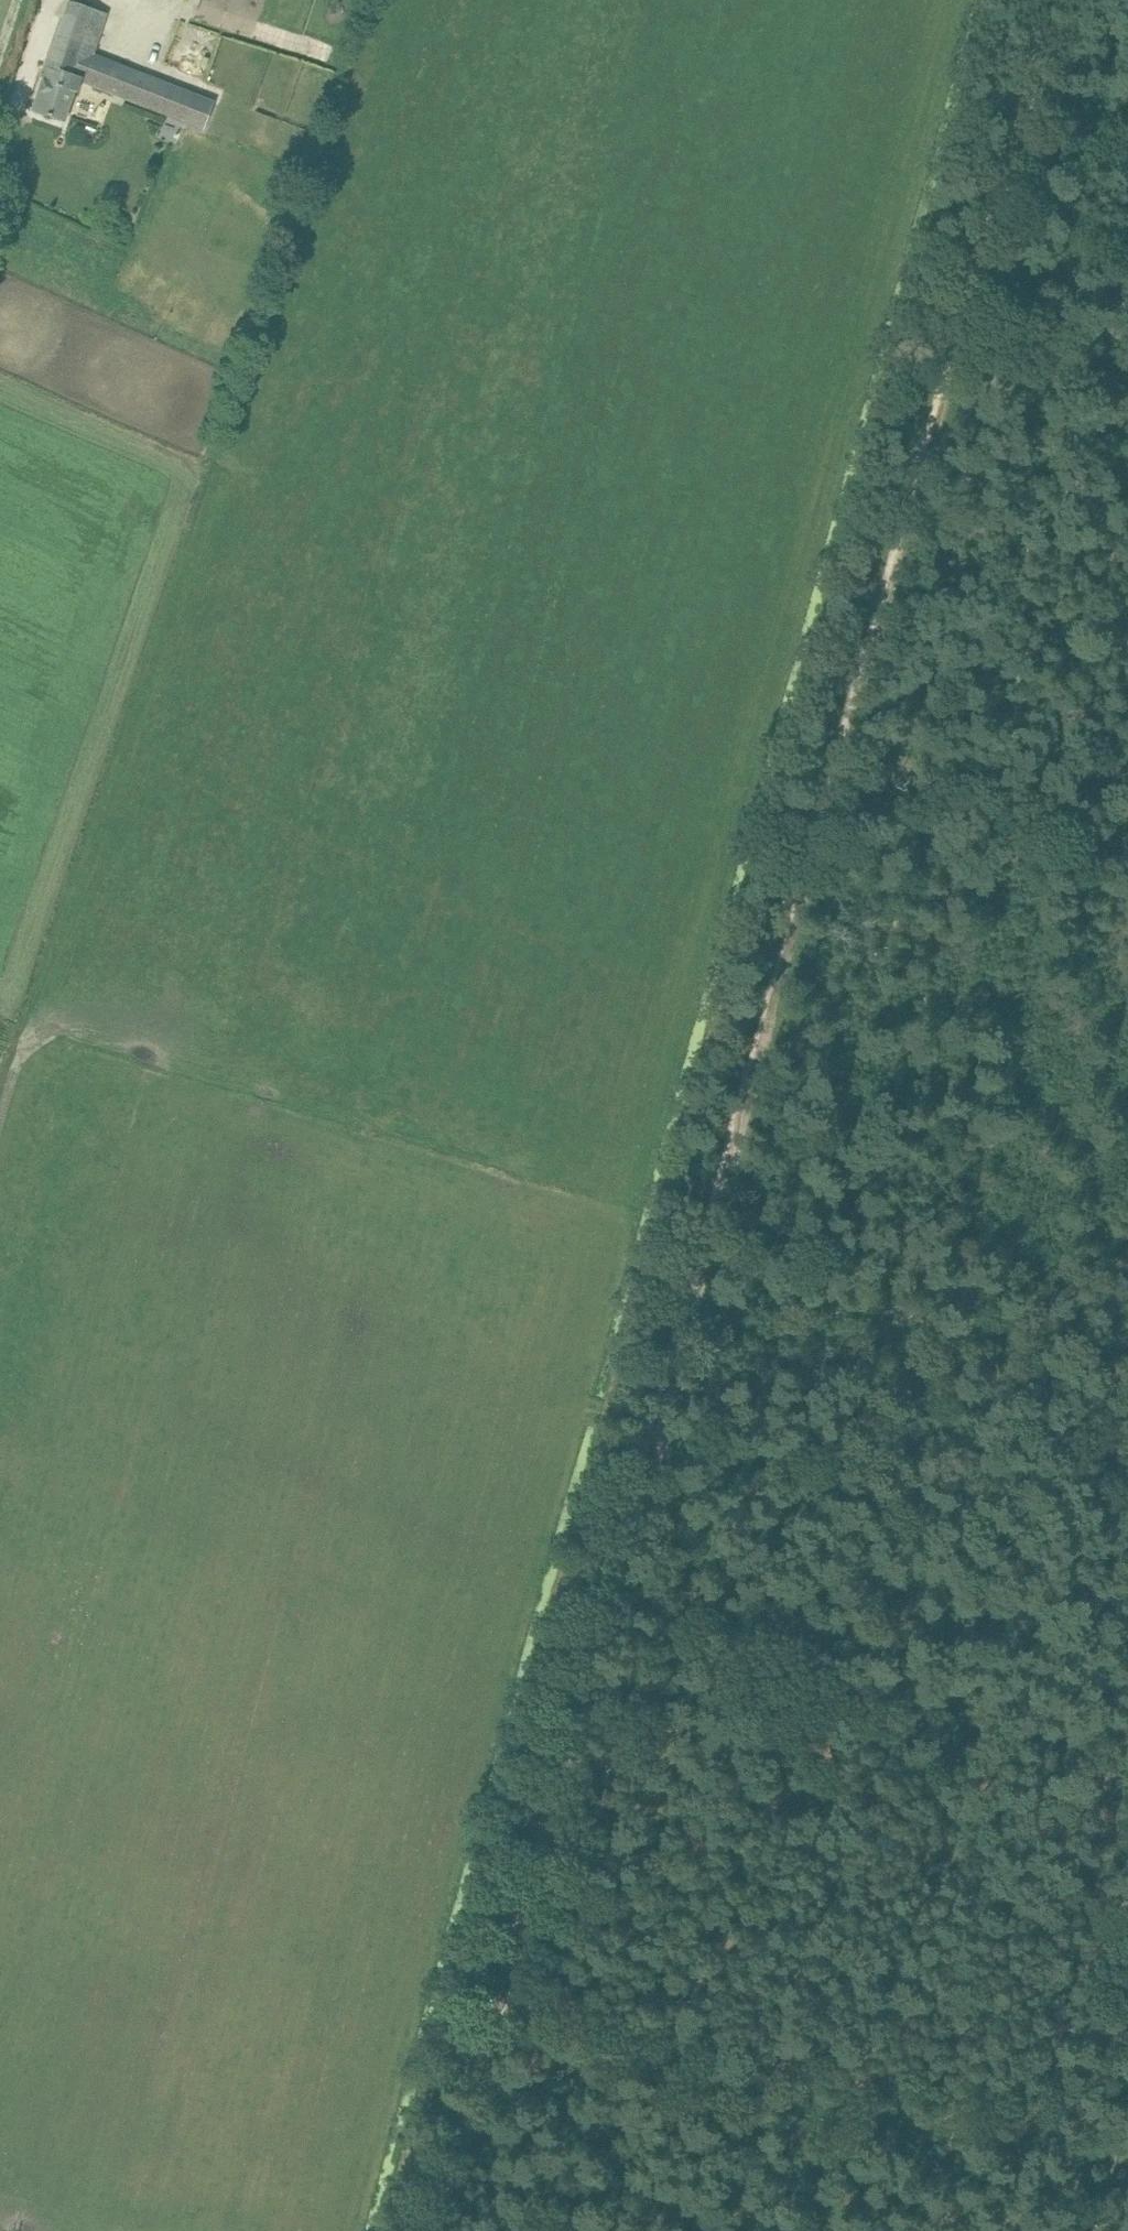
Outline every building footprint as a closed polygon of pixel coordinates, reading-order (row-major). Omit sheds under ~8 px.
[(69,1),(33,110),(64,120),(74,92),(77,93),(81,80),(200,131),(211,105),(91,54),(105,12),(69,1)] [(163,117),(155,136),(176,145),(184,126),(163,117)]
